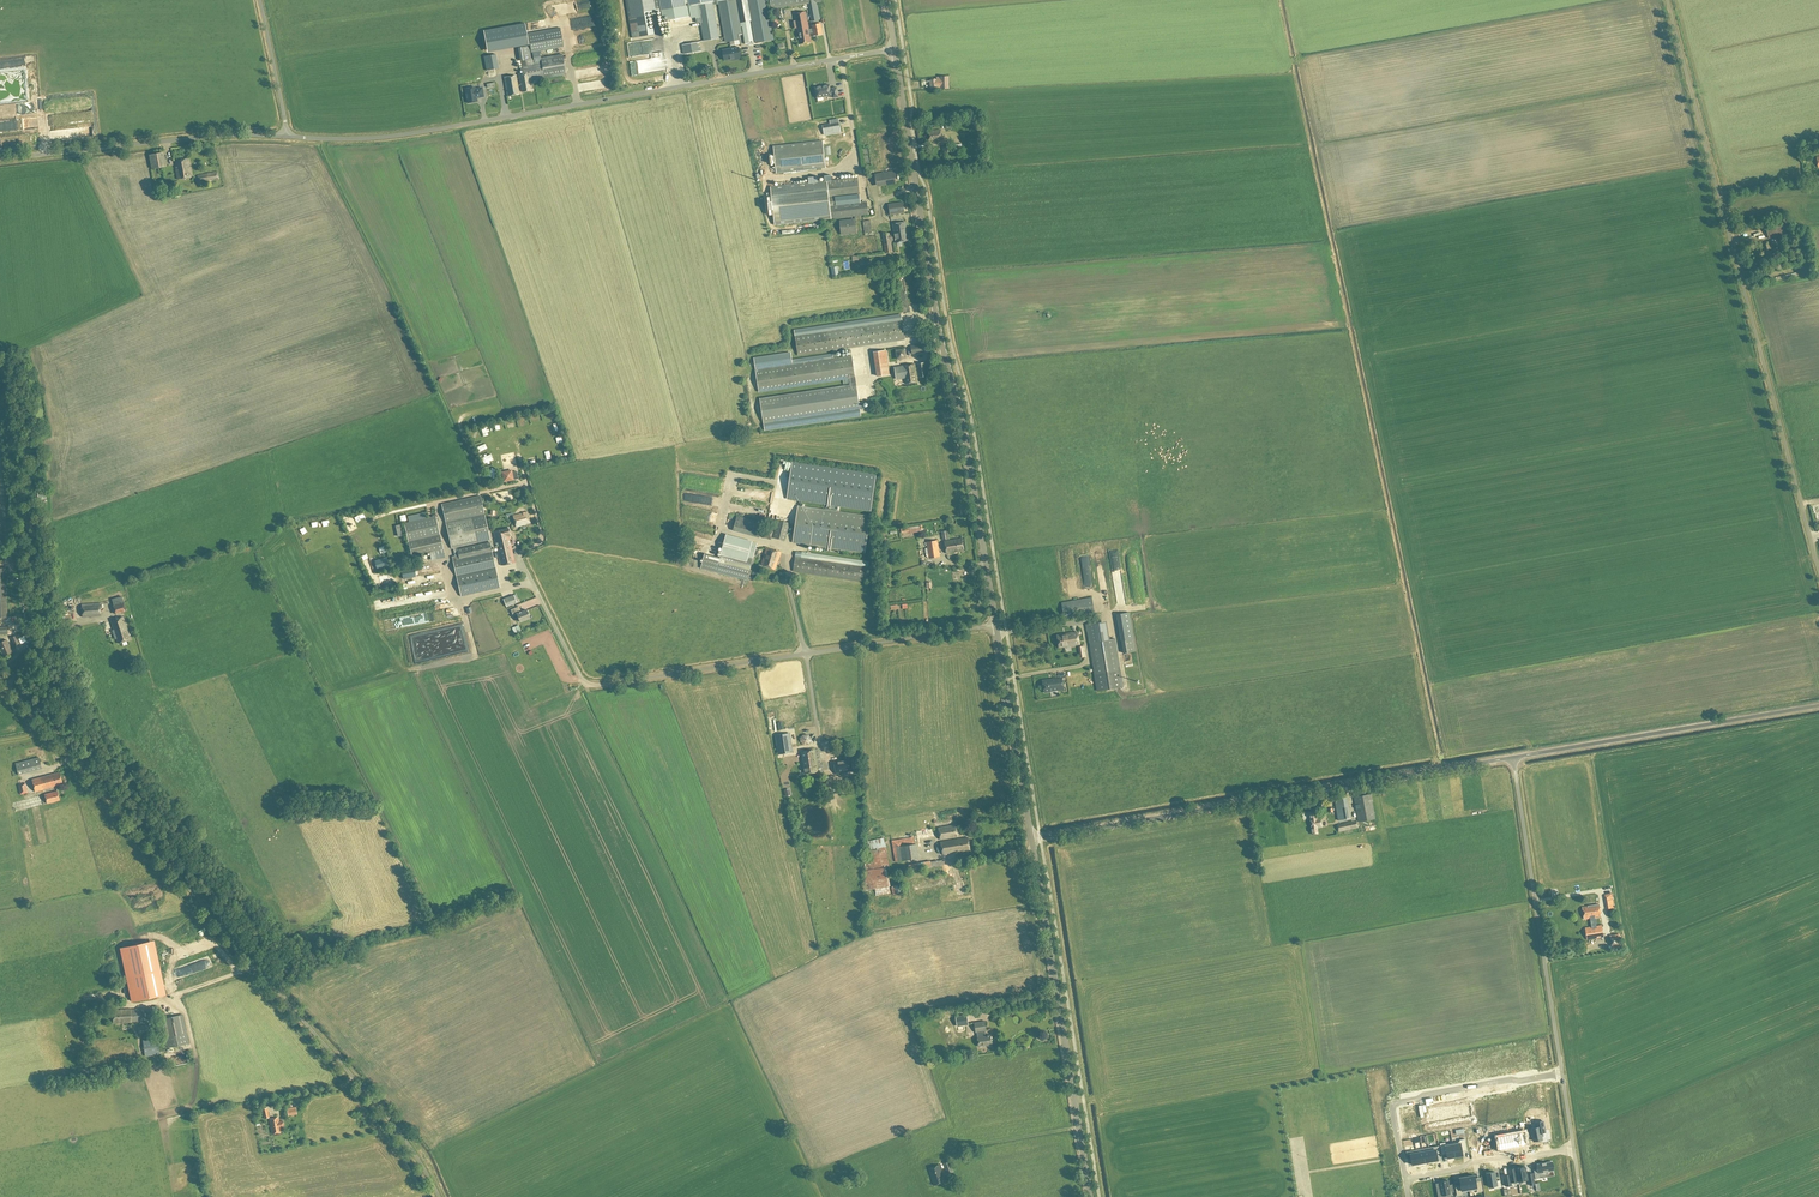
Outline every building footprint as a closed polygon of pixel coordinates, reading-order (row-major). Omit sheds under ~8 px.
[(688,4),(687,4),(687,0),(659,0),(660,9),(660,10),(658,0),(626,0),(633,39),(655,35),(654,29),(650,30),(647,14),(661,12),(663,22),(691,17),(689,10),(698,8),(704,42),(718,39),(717,30),(712,2),(713,2),(714,5),(718,5),(717,1),(719,1),(723,28),(726,42),(743,39),(740,23),(742,23),(746,44),(754,43),(750,21),(752,21),(756,43),(774,40),(766,0),(687,0),(688,4)] [(771,9),(808,3),(811,22),(820,21),(817,2),(822,1),(822,0),(769,0),(771,9)] [(793,14),(795,21),(791,22),(792,29),(796,28),(799,44),(811,42),(810,36),(814,36),(813,32),(811,32),(811,29),(809,29),(805,11),(793,14)] [(812,29),(811,29),(811,32),(813,32),(814,36),(822,35),(820,23),(812,25),(812,29)] [(560,28),(528,33),(531,52),(563,47),(560,28)] [(537,58),(532,59),(531,59),(527,36),(517,38),(523,74),(519,74),(521,92),(533,90),(532,83),(530,83),(530,81),(544,78),(566,75),(562,54),(540,58),(541,61),(538,62),(537,58)] [(700,42),(682,45),(683,54),(701,51),(701,46),(698,47),(698,43),(700,43),(700,42)] [(739,47),(722,50),(724,60),(732,59),(732,60),(741,59),(739,47)] [(496,54),(483,56),(485,70),(498,69),(496,54)] [(516,75),(504,77),(507,96),(519,94),(516,75)] [(936,79),(929,80),(930,88),(940,87),(940,89),(948,89),(948,77),(940,77),(936,78),(936,79)] [(466,83),(466,79),(459,79),(459,88),(467,87),(467,85),(479,85),(479,83),(466,83)] [(833,98),(838,97),(836,87),(831,88),(831,89),(830,89),(829,85),(829,84),(829,85),(815,87),(814,87),(815,88),(815,90),(814,90),(815,95),(816,95),(816,97),(816,98),(817,98),(831,95),(833,95),(833,98)] [(465,89),(468,103),(477,101),(476,97),(478,96),(478,97),(483,96),(482,88),(475,89),(474,87),(465,89)] [(4,123),(5,131),(26,129),(23,129),(22,121),(4,123)] [(839,122),(822,124),(824,135),(841,132),(839,122)] [(940,130),(928,131),(929,141),(934,140),(934,141),(941,141),(940,130)] [(771,166),(775,165),(776,173),(826,168),(823,141),(773,146),(774,154),(769,154),(771,166)] [(961,144),(951,145),(942,146),(943,153),(951,152),(962,151),(961,144)] [(152,169),(163,167),(161,154),(149,156),(152,169)] [(176,170),(175,170),(177,179),(191,177),(187,159),(174,161),(176,170)] [(876,184),(896,181),(894,170),(875,173),(876,184)] [(197,176),(199,183),(218,179),(217,172),(197,176)] [(771,193),(767,193),(769,215),(774,215),(775,225),(831,219),(868,214),(866,202),(860,203),(836,205),(835,197),(859,194),(857,177),(851,178),(851,175),(843,176),(844,179),(827,181),(827,180),(771,187),(771,193)] [(859,194),(835,197),(836,205),(860,203),(859,194)] [(904,212),(902,202),(888,204),(890,215),(904,212)] [(1789,218),(1785,219),(1765,225),(1768,238),(1788,233),(1787,227),(1791,226),(1789,218)] [(856,233),(856,230),(855,220),(840,221),(841,234),(856,233)] [(862,221),(863,231),(864,233),(872,232),(870,220),(862,221)] [(908,236),(905,222),(893,224),(896,240),(896,242),(908,240),(908,239),(909,238),(909,236),(908,236)] [(896,240),(893,224),(892,225),(894,234),(890,234),(890,233),(882,234),(885,253),(893,252),(891,241),(896,240)] [(1763,227),(1758,230),(1761,237),(1767,234),(1763,227)] [(1770,243),(1762,246),(1765,258),(1774,256),(1770,243)] [(831,267),(832,277),(839,276),(837,266),(831,267)] [(905,340),(902,321),(901,315),(794,331),(798,356),(905,340)] [(923,344),(911,346),(912,354),(924,352),(923,344)] [(891,348),(893,358),(897,357),(908,354),(906,347),(894,350),(894,348),(891,348)] [(886,349),(874,351),(877,375),(889,374),(886,349)] [(852,356),(834,359),(833,355),(792,361),(791,353),(754,359),(756,370),(759,393),(842,380),(843,384),(849,384),(849,385),(760,398),(764,430),(861,415),(860,408),(864,408),(863,402),(859,402),(852,356)] [(925,362),(917,364),(919,377),(927,376),(925,364),(925,363),(925,362)] [(905,384),(917,382),(915,364),(902,366),(894,367),(896,379),(897,379),(896,375),(904,374),(905,384)] [(476,453),(483,451),(481,444),(474,446),(476,453)] [(561,458),(566,452),(561,448),(556,454),(561,458)] [(787,498),(871,510),(876,474),(792,462),(787,498)] [(516,472),(512,473),(511,471),(502,473),(504,482),(518,479),(516,472)] [(38,500),(46,499),(45,489),(37,490),(38,500)] [(453,550),(457,549),(456,547),(490,540),(480,496),(442,505),(451,549),(453,549),(453,550)] [(793,542),(865,552),(870,516),(798,506),(793,542)] [(530,523),(527,512),(513,516),(516,527),(530,523)] [(443,549),(436,516),(404,523),(411,556),(443,549)] [(735,517),(732,531),(746,534),(747,532),(756,534),(759,522),(735,517)] [(777,520),(773,537),(785,540),(789,523),(777,520)] [(508,537),(510,536),(508,528),(492,532),(501,566),(515,562),(508,537)] [(948,530),(941,531),(943,540),(949,539),(948,530)] [(726,535),(716,572),(747,580),(757,543),(752,542),(726,535)] [(964,550),(962,538),(944,541),(946,553),(964,550)] [(940,557),(937,540),(926,542),(929,559),(940,557)] [(457,549),(453,550),(455,557),(452,557),(461,597),(500,587),(493,559),(493,560),(489,542),(457,549)] [(775,569),(780,552),(766,548),(761,565),(775,569)] [(398,553),(389,555),(391,561),(400,558),(398,553)] [(795,556),(793,571),(866,582),(869,562),(802,553),(801,557),(795,556)] [(388,566),(386,558),(375,561),(377,566),(379,565),(380,568),(388,566)] [(416,577),(414,567),(402,569),(403,579),(416,577)] [(392,582),(389,574),(379,577),(380,582),(383,581),(384,584),(392,582)] [(403,593),(403,601),(425,600),(425,592),(403,593)] [(514,595),(503,599),(506,607),(517,603),(514,595)] [(126,612),(123,603),(124,603),(122,596),(112,599),(113,605),(112,606),(114,614),(126,612)] [(1092,597),(1061,602),(1064,619),(1094,614),(1092,597)] [(81,604),(82,618),(100,616),(99,603),(81,604)] [(516,614),(520,622),(530,619),(526,610),(521,612),(519,607),(511,610),(513,615),(516,614)] [(444,609),(421,614),(423,622),(446,617),(444,609)] [(1136,652),(1133,638),(1129,612),(1117,615),(1121,640),(1123,653),(1136,652)] [(117,644),(130,640),(122,617),(110,621),(117,644)] [(1115,639),(1101,641),(1098,623),(1086,625),(1089,643),(1097,691),(1122,687),(1115,639)] [(16,636),(15,636),(11,638),(14,646),(19,644),(17,641),(21,640),(20,638),(21,638),(22,640),(30,636),(27,629),(17,634),(16,635),(16,636)] [(1079,644),(1077,632),(1077,633),(1072,633),(1066,634),(1063,635),(1063,634),(1057,635),(1059,648),(1065,647),(1065,646),(1068,645),(1068,646),(1079,644)] [(6,640),(0,643),(0,649),(3,656),(12,652),(6,640)] [(1048,680),(1043,681),(1045,693),(1050,692),(1050,691),(1058,690),(1064,690),(1062,678),(1061,678),(1057,679),(1056,678),(1052,679),(1052,680),(1048,681),(1048,680)] [(791,752),(788,733),(777,735),(780,754),(791,752)] [(809,745),(811,739),(807,735),(801,736),(800,742),(804,745),(809,745)] [(817,771),(814,750),(802,751),(805,773),(817,771)] [(41,769),(38,757),(15,763),(18,775),(41,769)] [(851,759),(834,762),(835,774),(852,772),(851,759)] [(34,792),(63,785),(60,772),(31,780),(34,792)] [(19,794),(27,793),(25,783),(17,785),(19,794)] [(47,804),(59,800),(57,791),(44,795),(47,804)] [(1370,794),(1354,797),(1358,822),(1375,819),(1370,794)] [(1347,797),(1335,799),(1338,821),(1350,819),(1347,797)] [(1316,811),(1309,812),(1311,835),(1317,834),(1317,828),(1322,827),(1321,818),(1316,819),(1316,811)] [(1337,825),(1338,832),(1358,827),(1356,820),(1337,825)] [(938,828),(940,840),(958,837),(956,825),(938,828)] [(917,843),(916,844),(914,837),(891,841),(894,862),(919,859),(917,843)] [(865,841),(867,850),(883,847),(882,838),(865,841)] [(968,838),(941,842),(943,855),(970,850),(968,838)] [(922,862),(908,865),(909,872),(924,869),(924,870),(931,868),(942,866),(941,860),(930,862),(922,863),(922,862)] [(886,894),(884,868),(863,870),(865,887),(873,886),(873,895),(886,894)] [(903,893),(901,884),(893,885),(891,887),(893,895),(903,893)] [(1614,908),(1612,893),(1605,895),(1605,896),(1607,909),(1614,908)] [(1585,920),(1591,919),(1590,917),(1601,916),(1599,905),(1583,907),(1585,920)] [(1604,937),(1602,925),(1585,928),(1587,940),(1604,937)] [(1619,934),(1611,935),(1611,936),(1612,947),(1621,946),(1619,934)] [(151,935),(120,941),(131,1000),(163,994),(151,935)] [(303,947),(315,940),(313,935),(300,942),(303,947)] [(106,938),(88,941),(90,949),(108,945),(106,938)] [(175,966),(178,972),(190,968),(188,961),(175,966)] [(158,1010),(152,1007),(147,1010),(147,1016),(153,1019),(158,1016),(158,1010)] [(167,1048),(188,1044),(182,1015),(161,1020),(167,1048)] [(957,1026),(968,1025),(967,1015),(956,1017),(957,1026)] [(985,1021),(974,1023),(975,1032),(977,1032),(977,1037),(978,1047),(991,1045),(990,1035),(984,1036),(984,1031),(986,1031),(985,1021)] [(138,1027),(139,1035),(148,1033),(147,1025),(138,1027)] [(155,1039),(143,1041),(145,1056),(157,1055),(155,1039)] [(1456,1066),(1449,1068),(1451,1082),(1459,1080),(1458,1073),(1463,1072),(1461,1064),(1456,1064),(1456,1066)] [(1442,1067),(1435,1068),(1437,1077),(1441,1076),(1443,1083),(1451,1082),(1449,1068),(1442,1069),(1442,1067)] [(1404,1076),(1394,1077),(1397,1092),(1406,1090),(1406,1086),(1413,1084),(1411,1076),(1404,1077),(1404,1076)] [(1467,1103),(1459,1104),(1462,1116),(1461,1116),(1470,1115),(1467,1103)] [(1414,1110),(1413,1110),(1415,1126),(1423,1124),(1423,1125),(1428,1124),(1426,1113),(1425,1114),(1422,1114),(1421,1114),(1420,1109),(1419,1109),(1419,1108),(1413,1109),(1414,1110)] [(1437,1108),(1429,1110),(1431,1122),(1437,1120),(1439,1120),(1437,1108)] [(1406,1116),(1402,1117),(1404,1128),(1415,1126),(1413,1110),(1405,1111),(1406,1116)] [(282,1121),(279,1122),(278,1118),(269,1119),(272,1134),(281,1132),(280,1128),(284,1127),(282,1121)] [(1532,1130),(1530,1130),(1531,1136),(1533,1136),(1534,1141),(1542,1139),(1540,1131),(1545,1130),(1543,1121),(1536,1123),(1536,1128),(1531,1129),(1532,1130)] [(1519,1133),(1521,1145),(1527,1144),(1526,1138),(1529,1137),(1528,1132),(1519,1133)] [(1503,1133),(1497,1134),(1500,1149),(1505,1148),(1503,1133)] [(1460,1141),(1453,1143),(1455,1157),(1463,1155),(1462,1151),(1467,1150),(1465,1139),(1459,1140),(1460,1141)] [(1445,1142),(1440,1143),(1442,1154),(1447,1154),(1447,1158),(1449,1158),(1449,1159),(1454,1158),(1454,1157),(1455,1157),(1453,1143),(1445,1144),(1445,1142)] [(1439,1146),(1429,1148),(1431,1161),(1438,1160),(1437,1154),(1440,1153),(1439,1146)] [(1429,1148),(1423,1149),(1425,1162),(1431,1161),(1429,1148)] [(1423,1149),(1416,1150),(1419,1163),(1425,1162),(1423,1149)] [(1416,1150),(1406,1152),(1407,1159),(1411,1158),(1412,1165),(1419,1163),(1416,1150)] [(1540,1178),(1540,1177),(1548,1176),(1547,1172),(1553,1171),(1552,1161),(1537,1164),(1538,1169),(1534,1170),(1536,1179),(1540,1178)] [(950,1162),(943,1164),(947,1174),(954,1172),(950,1162)] [(934,1186),(945,1182),(939,1165),(928,1169),(934,1186)] [(1527,1180),(1525,1167),(1516,1168),(1519,1184),(1519,1181),(1527,1180)] [(1516,1168),(1508,1169),(1509,1174),(1504,1175),(1506,1186),(1519,1184),(1516,1168)] [(1495,1172),(1486,1173),(1489,1187),(1494,1186),(1494,1189),(1502,1188),(1500,1180),(1496,1181),(1495,1172)] [(1467,1177),(1469,1191),(1477,1190),(1477,1192),(1483,1191),(1481,1181),(1476,1182),(1475,1175),(1467,1177)] [(1469,1191),(1467,1177),(1466,1177),(1465,1176),(1460,1177),(1460,1178),(1459,1178),(1460,1185),(1455,1185),(1457,1196),(1463,1195),(1462,1192),(1469,1191)] [(1441,1188),(1437,1189),(1437,1188),(1436,1188),(1438,1196),(1446,1196),(1445,1195),(1450,1194),(1450,1193),(1453,1192),(1454,1192),(1452,1184),(1449,1185),(1448,1180),(1439,1182),(1441,1188)]
